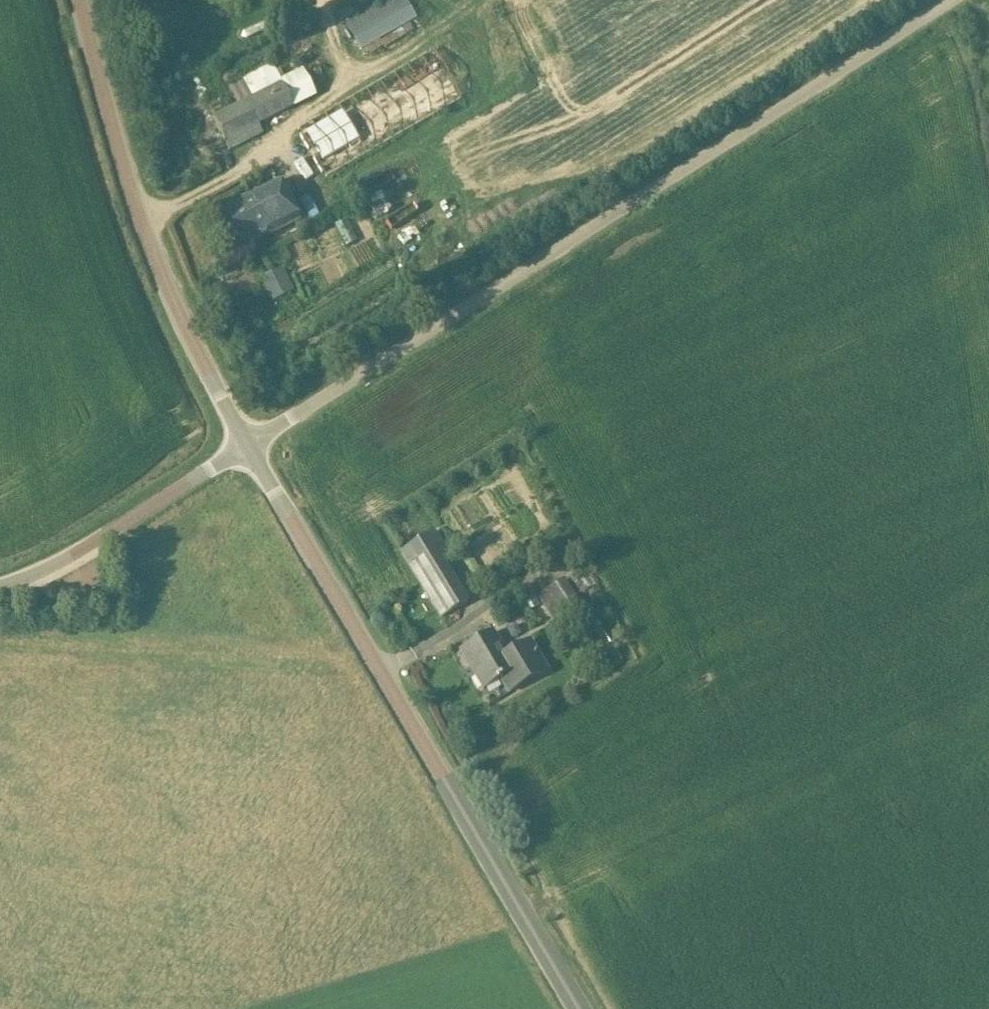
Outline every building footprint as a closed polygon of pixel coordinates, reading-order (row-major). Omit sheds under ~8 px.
[(418,18),(407,0),(392,0),(348,25),(362,50),(418,18)] [(319,117),(296,129),(325,181),(464,100),(434,49),(319,116),(319,117)] [(302,70),(280,81),(271,64),(228,86),(237,105),(212,117),(230,153),(263,136),(259,127),(294,110),(294,109),(316,98),(302,70)] [(405,182),(371,199),(388,233),(422,216),(405,182)] [(252,196),(253,198),(223,213),(241,250),(298,221),(279,183),(252,196)] [(293,293),(282,269),(271,275),(272,276),(262,281),(264,285),(258,288),(267,305),(293,293)] [(400,556),(440,621),(466,605),(439,562),(446,558),(433,536),(400,556)] [(538,597),(553,622),(580,605),(565,581),(538,597)] [(508,656),(494,634),(460,654),(483,692),(501,682),(509,695),(548,670),(531,642),(508,656)]
